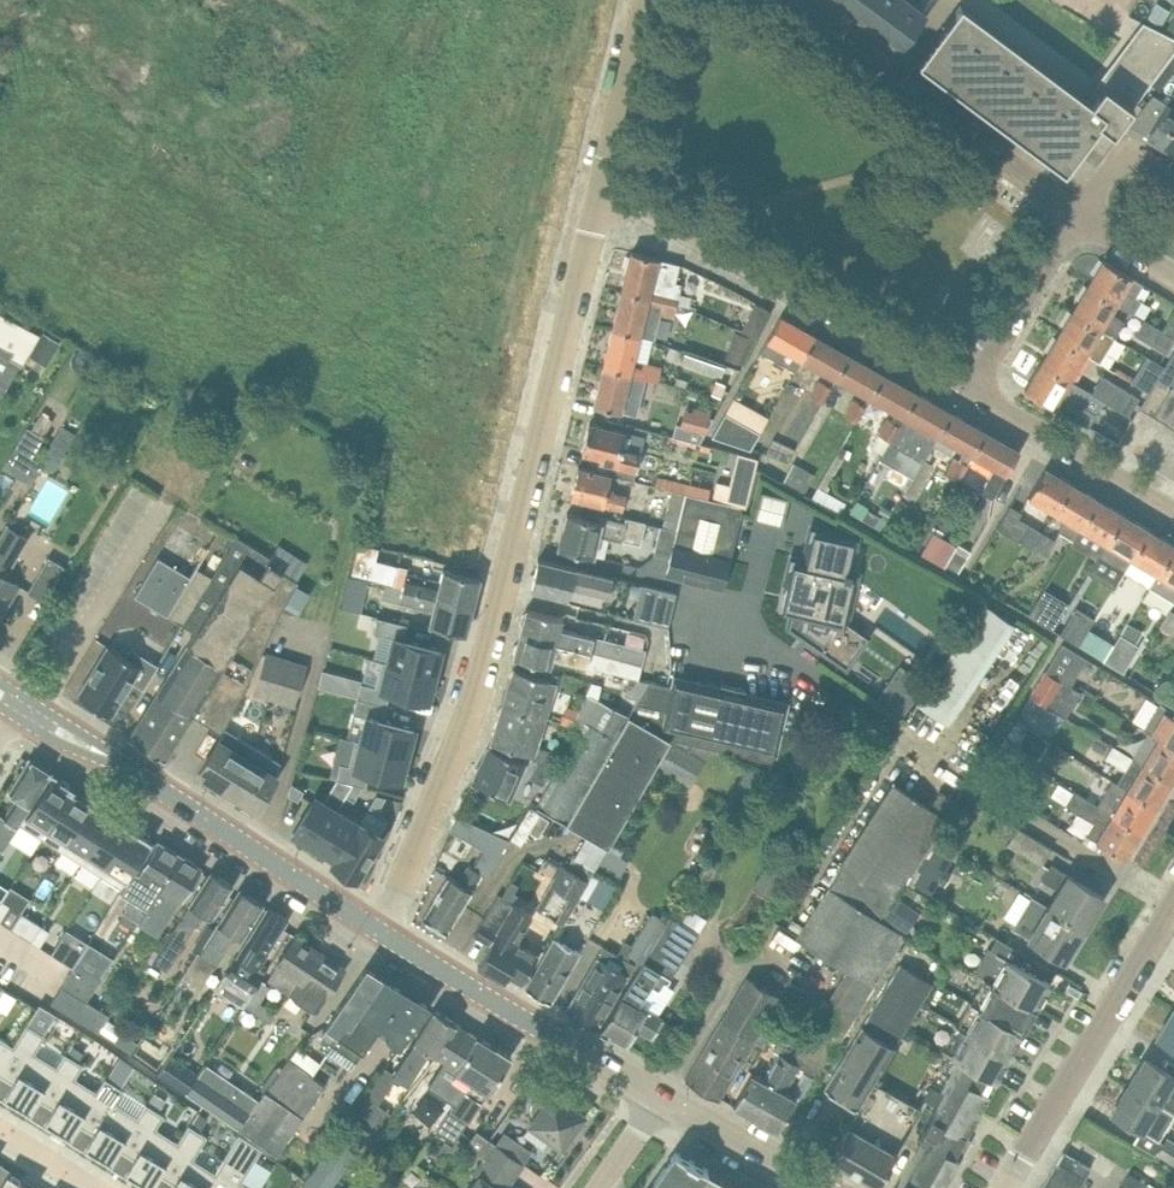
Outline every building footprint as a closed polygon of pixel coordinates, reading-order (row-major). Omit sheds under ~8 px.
[(836,1),(857,16),(869,0),(837,0),(836,1)] [(857,16),(878,32),(902,0),(869,0),(857,16)] [(878,32),(900,48),(925,15),(905,0),(902,0),(878,32)] [(1141,4),(1135,14),(1159,28),(1165,20),(1141,4)] [(955,11),(918,62),(1065,171),(1089,139),(1102,148),(1173,52),(1173,38),(1141,22),(1096,83),(1102,88),(1091,103),(1104,113),(1099,120),(955,11)] [(1129,124),(1173,152),(1173,94),(1169,103),(1152,94),(1129,124)] [(658,257),(631,251),(622,289),(677,303),(680,290),(662,286),(660,292),(650,289),(658,257)] [(1143,283),(1103,258),(1087,284),(1116,302),(1133,313),(1142,299),(1136,295),(1143,283)] [(1071,310),(1115,337),(1125,320),(1111,311),(1116,302),(1087,284),(1071,310)] [(677,303),(622,289),(613,328),(639,334),(647,302),(657,305),(655,311),(674,315),(677,303)] [(771,311),(756,302),(741,328),(751,334),(757,336),(771,311)] [(1115,337),(1071,310),(1056,336),(1085,354),(1100,362),(1107,351),(1116,337),(1115,337)] [(1173,337),(1173,314),(1164,330),(1173,337)] [(781,315),(780,316),(768,338),(761,350),(794,370),(814,334),(781,315)] [(1144,319),(1134,335),(1166,352),(1173,339),(1173,337),(1144,319)] [(639,334),(613,328),(603,366),(658,379),(661,366),(643,362),(641,368),(631,366),(639,334)] [(849,353),(814,334),(794,370),(795,370),(802,357),(836,376),(849,353)] [(1085,354),(1056,336),(1040,361),(1088,390),(1089,390),(1070,379),(1085,354)] [(2,396),(25,354),(4,343),(0,350),(0,395),(2,396)] [(727,364),(682,348),(678,360),(723,375),(727,364)] [(1157,379),(1169,387),(1173,379),(1173,351),(1157,379)] [(883,372),(849,353),(836,376),(870,395),(883,372)] [(1088,390),(1040,361),(1024,387),(1054,405),(1061,394),(1070,400),(1066,406),(1078,413),(1075,418),(1089,426),(1096,413),(1081,403),(1088,390)] [(658,379),(603,366),(594,405),(620,411),(649,418),(653,403),(624,396),(628,378),(638,381),(637,387),(655,392),(658,379)] [(883,372),(870,395),(904,414),(917,392),(883,372)] [(1102,375),(1091,392),(1128,415),(1139,397),(1102,375)] [(831,385),(818,378),(809,394),(822,401),(831,385)] [(1169,387),(1157,379),(1139,407),(1152,415),(1169,387)] [(1169,387),(1152,415),(1165,423),(1173,407),(1173,390),(1169,387)] [(917,392),(904,414),(938,434),(951,411),(917,392)] [(865,404),(852,397),(843,413),(856,420),(865,404)] [(686,403),(675,433),(700,443),(711,412),(686,403)] [(1165,423),(1173,428),(1173,407),(1165,423)] [(31,428),(28,426),(15,448),(31,458),(44,436),(42,435),(53,418),(42,411),(31,428)] [(951,411),(938,434),(944,437),(964,448),(959,457),(967,462),(973,453),(985,430),(951,411)] [(760,431),(725,412),(712,435),(750,448),(760,431)] [(877,432),(891,439),(899,424),(886,416),(877,432)] [(601,462),(624,468),(636,471),(641,451),(622,446),(625,432),(589,423),(582,452),(602,457),(601,462)] [(1020,450),(985,430),(973,453),(995,466),(981,491),(993,498),(1020,450)] [(944,437),(938,434),(932,443),(924,459),(904,491),(913,497),(933,463),(930,461),(944,437)] [(967,462),(955,455),(946,470),(958,477),(959,478),(967,462)] [(817,472),(794,460),(783,481),(806,493),(817,472)] [(611,474),(578,466),(571,496),(623,509),(626,494),(607,490),(611,474)] [(1072,481),(1046,466),(1028,496),(1054,511),(1072,481)] [(1098,497),(1072,481),(1054,511),(1065,518),(1058,529),(1073,539),(1080,527),(1098,497)] [(838,514),(846,501),(819,486),(812,500),(838,514)] [(671,489),(663,525),(677,529),(686,492),(671,489)] [(757,517),(781,522),(786,496),(762,491),(757,517)] [(677,529),(667,572),(723,586),(742,506),(686,492),(677,529)] [(1124,512),(1098,497),(1080,527),(1106,542),(1124,512)] [(1030,524),(1018,517),(1021,511),(1010,504),(996,527),(1020,541),(1030,524)] [(598,534),(620,539),(639,544),(644,522),(626,517),(626,521),(586,511),(585,516),(567,511),(558,547),(593,555),(598,534)] [(1149,528),(1124,512),(1106,542),(1098,555),(1122,570),(1130,557),(1131,558),(1149,528)] [(226,553),(178,524),(135,595),(183,624),(226,553)] [(860,536),(810,524),(801,557),(790,554),(783,583),(788,584),(782,608),(792,610),(788,627),(847,668),(870,635),(848,619),(860,571),(852,569),(860,536)] [(1149,528),(1131,558),(1157,573),(1173,544),(1173,543),(1149,528)] [(1056,539),(1042,531),(1032,548),(1045,556),(1056,539)] [(237,536),(226,553),(183,624),(196,632),(129,737),(164,759),(166,756),(170,757),(175,748),(173,745),(193,714),(223,733),(226,728),(235,712),(248,679),(277,615),(300,568),(272,554),(270,557),(237,536)] [(20,585),(4,575),(19,550),(0,538),(0,617),(20,585)] [(379,547),(358,542),(351,572),(402,588),(406,572),(407,567),(376,558),(379,547)] [(971,550),(957,542),(945,564),(958,571),(971,550)] [(1157,573),(1149,586),(1173,601),(1173,544),(1157,573)] [(49,559),(27,594),(44,603),(65,569),(49,559)] [(535,571),(532,574),(530,580),(532,584),(531,588),(568,596),(571,584),(609,593),(613,577),(538,559),(535,571)] [(406,572),(402,588),(473,605),(480,577),(443,568),(440,580),(406,572)] [(368,579),(349,574),(344,597),(362,601),(368,579)] [(676,592),(658,587),(649,621),(668,626),(676,592)] [(473,605),(402,588),(398,603),(432,611),(429,624),(466,633),(473,605)] [(1052,626),(1068,602),(1048,589),(1033,613),(1052,626)] [(951,724),(1012,620),(980,601),(918,705),(951,724)] [(1094,617),(1076,606),(1060,632),(1079,643),(1094,617)] [(643,664),(646,649),(560,627),(562,617),(526,608),(525,612),(522,614),(521,620),(522,624),(520,632),(643,664)] [(1171,608),(1160,626),(1173,633),(1173,631),(1173,610),(1171,608)] [(407,623),(377,615),(373,631),(394,637),(388,661),(435,673),(441,647),(403,637),(407,623)] [(643,664),(520,632),(518,641),(515,643),(513,649),(515,654),(514,656),(550,665),(553,656),(639,678),(643,664)] [(1140,644),(1121,633),(1105,659),(1123,671),(1140,644)] [(1046,669),(1071,684),(1087,657),(1062,642),(1046,669)] [(129,647),(124,655),(108,645),(78,694),(95,705),(93,708),(104,715),(106,711),(111,714),(131,680),(143,688),(158,664),(129,647)] [(275,697),(287,660),(268,654),(256,691),(275,697)] [(287,660),(275,697),(292,703),(305,666),(287,660)] [(381,686),(361,681),(357,697),(386,704),(390,690),(428,700),(435,673),(388,661),(381,686)] [(551,678),(513,666),(506,688),(503,694),(502,700),(502,703),(540,715),(551,678)] [(1072,686),(1044,670),(1029,695),(1039,701),(1040,700),(1058,711),(1072,686)] [(670,685),(648,679),(628,714),(670,738),(711,747),(773,760),(789,700),(673,673),(670,685)] [(628,714),(588,694),(581,710),(572,727),(579,731),(559,766),(555,764),(554,767),(544,784),(534,802),(537,804),(536,805),(587,835),(575,855),(573,854),(566,866),(561,863),(560,865),(561,863),(588,879),(594,869),(607,846),(654,766),(670,738),(628,714)] [(1039,701),(1029,695),(1015,719),(1025,725),(1039,701)] [(386,704),(357,697),(353,712),(367,716),(360,741),(385,746),(389,748),(408,753),(414,726),(383,718),(386,704)] [(1158,701),(1142,728),(1173,747),(1173,711),(1158,701)] [(540,715),(502,703),(501,705),(497,711),(497,717),(490,740),(529,751),(540,715)] [(568,703),(559,720),(572,727),(581,710),(568,703)] [(226,728),(223,733),(199,772),(227,790),(255,746),(226,728)] [(1011,728),(1000,746),(1009,752),(1020,733),(1011,728)] [(1142,728),(1148,731),(1133,756),(1172,780),(1173,777),(1173,747),(1142,728)] [(1046,745),(1024,730),(1011,750),(1033,764),(1046,745)] [(670,738),(654,766),(689,786),(711,747),(670,738)] [(354,766),(340,762),(336,778),(341,780),(353,783),(362,785),(366,786),(369,771),(401,779),(408,753),(389,748),(385,746),(360,741),(354,766)] [(525,761),(488,744),(479,764),(476,766),(473,773),(473,778),(472,779),(508,797),(525,761)] [(1172,780),(1142,762),(1133,757),(1113,744),(1105,756),(1125,769),(1117,782),(1157,806),(1172,780)] [(540,759),(539,761),(554,767),(555,764),(554,764),(558,750),(540,745),(536,758),(540,759)] [(281,762),(255,746),(227,790),(256,808),(277,775),(276,774),(281,762)] [(29,758),(8,791),(17,796),(5,817),(0,814),(0,845),(3,847),(18,822),(51,771),(29,758)] [(539,761),(530,776),(542,783),(544,784),(554,767),(539,761)] [(42,838),(75,786),(51,772),(52,772),(51,771),(18,822),(42,838)] [(1141,831),(1157,806),(1117,782),(1113,779),(1106,791),(1120,799),(1111,813),(1141,831)] [(341,780),(336,788),(346,794),(353,783),(341,780)] [(291,782),(289,793),(298,799),(304,790),(292,782),(291,782)] [(789,1058),(799,1065),(816,1076),(853,1019),(859,1008),(905,935),(888,924),(879,918),(903,882),(903,881),(923,851),(946,817),(944,816),(955,799),(940,790),(930,806),(893,782),(839,864),(842,866),(797,935),(797,936),(847,968),(815,1019),(795,1050),(794,1050),(789,1058)] [(353,783),(346,794),(354,799),(362,785),(353,783)] [(75,786),(42,838),(63,851),(96,800),(75,786)] [(1141,831),(1074,791),(1066,804),(1093,821),(1086,834),(1102,843),(1125,858),(1141,831)] [(376,794),(368,806),(377,811),(385,796),(376,794)] [(337,809),(314,795),(293,830),(302,836),(299,840),(312,848),(337,809)] [(96,800),(63,851),(83,863),(115,812),(96,800)] [(357,822),(337,809),(312,848),(326,857),(328,852),(336,857),(357,822)] [(115,812),(83,863),(103,876),(136,825),(115,812)] [(457,817),(451,833),(482,850),(489,854),(499,836),(457,817)] [(356,878),(383,834),(359,820),(357,822),(336,857),(332,863),(356,878)] [(136,825),(103,876),(121,888),(154,837),(136,825)] [(1051,847),(1016,826),(1006,842),(1041,863),(1051,847)] [(138,919),(179,853),(157,840),(139,870),(135,868),(121,891),(132,898),(124,910),(138,919)] [(449,875),(423,917),(446,931),(482,873),(486,876),(497,859),(482,850),(472,866),(469,864),(458,881),(449,875)] [(910,882),(933,896),(941,882),(936,879),(946,862),(928,851),(910,882)] [(179,897),(182,899),(202,867),(179,853),(149,903),(138,919),(152,928),(164,909),(169,912),(179,897)] [(560,865),(536,906),(563,922),(569,911),(588,879),(561,863),(560,865)] [(1059,890),(1049,906),(1083,927),(1103,895),(1050,863),(1041,879),(1059,890)] [(233,884),(211,871),(156,960),(166,967),(184,939),(185,940),(203,911),(212,918),(233,884)] [(598,881),(588,899),(606,910),(616,892),(598,881)] [(263,903),(239,888),(200,953),(197,951),(182,975),(201,986),(234,933),(241,938),(263,903)] [(497,893),(474,933),(490,943),(478,963),(504,978),(508,972),(522,980),(537,955),(515,942),(532,914),(497,893)] [(0,901),(0,920),(10,904),(1,899),(0,901)] [(288,918),(268,906),(255,926),(235,957),(237,959),(228,973),(225,971),(215,988),(242,1005),(246,999),(259,979),(265,970),(250,961),(258,948),(266,953),(288,918)] [(1083,927),(1049,906),(1039,922),(1021,911),(1012,927),(1064,959),(1083,927)] [(673,915),(664,909),(659,916),(653,912),(632,944),(626,941),(618,954),(628,960),(631,956),(641,963),(673,915)] [(21,912),(11,928),(20,933),(30,917),(21,912)] [(698,929),(673,915),(598,1029),(626,1044),(636,1027),(653,1037),(663,1019),(637,1004),(651,984),(659,989),(698,929)] [(41,924),(31,940),(40,946),(50,930),(41,924)] [(317,949),(296,935),(266,979),(287,993),(317,949)] [(579,951),(554,936),(525,987),(550,1001),(579,951)] [(61,937),(51,953),(59,958),(70,942),(61,937)] [(598,955),(566,1010),(596,1028),(619,989),(620,989),(629,974),(634,963),(628,960),(618,954),(605,946),(598,956),(598,955)] [(1049,985),(1051,982),(988,947),(974,971),(992,982),(1037,1007),(1038,1005),(1037,1004),(1048,984),(1049,985)] [(317,949),(287,993),(316,1012),(345,968),(317,949)] [(91,968),(78,960),(62,985),(87,1000),(103,975),(102,974),(109,963),(98,956),(91,968)] [(932,983),(900,963),(824,1088),(858,1107),(874,1080),(932,983)] [(335,1037),(339,1040),(383,977),(366,967),(324,1030),(335,1037)] [(1023,1031),(1037,1007),(982,976),(968,999),(1023,1031)] [(375,1031),(404,990),(383,977),(349,1026),(339,1040),(335,1037),(331,1043),(356,1059),(359,1055),(375,1031)] [(745,977),(697,1059),(685,1080),(719,1100),(779,997),(745,977)] [(270,986),(259,979),(246,999),(272,1017),(275,1011),(260,1002),(270,986)] [(99,1031),(110,1014),(87,1000),(62,985),(52,1002),(99,1031)] [(399,1047),(430,1006),(404,990),(375,1031),(399,1047)] [(1022,1032),(1023,1031),(968,999),(955,1024),(1009,1054),(1022,1032)] [(0,1067),(0,1074),(12,1081),(4,1095),(16,1103),(29,1111),(30,1112),(39,1098),(55,1072),(54,1071),(57,1066),(34,1052),(45,1034),(44,1033),(56,1013),(40,1003),(13,1045),(14,1046),(0,1067)] [(454,1021),(435,1009),(393,1073),(398,1076),(406,1081),(427,1050),(433,1054),(454,1021)] [(1157,1037),(1173,1047),(1173,1009),(1157,1037)] [(454,1021),(433,1054),(455,1068),(440,1091),(455,1101),(436,1131),(454,1141),(479,1100),(481,1101),(495,1080),(511,1055),(496,1045),(495,1046),(477,1034),(476,1035),(454,1021)] [(1009,1054),(955,1024),(956,1025),(943,1048),(942,1047),(942,1048),(959,1058),(959,1059),(959,1058),(996,1079),(998,1077),(997,1076),(1009,1054)] [(14,1046),(13,1045),(0,1037),(0,1067),(14,1046)] [(745,1083),(733,1104),(756,1117),(789,1058),(794,1050),(779,1041),(774,1049),(779,1052),(763,1079),(751,1072),(745,1083)] [(72,1044),(66,1053),(79,1061),(85,1052),(72,1044)] [(55,1072),(39,1098),(53,1106),(44,1120),(56,1128),(69,1136),(71,1137),(79,1123),(96,1097),(94,1096),(97,1091),(75,1077),(83,1064),(79,1061),(66,1053),(65,1053),(57,1066),(54,1071),(55,1072)] [(312,1076),(287,1057),(272,1078),(273,1079),(259,1098),(238,1128),(276,1155),(325,1084),(312,1075),(312,1076)] [(789,1058),(756,1117),(778,1130),(779,1128),(790,1109),(796,1098),(785,1091),(799,1065),(789,1058)] [(996,1079),(959,1058),(959,1059),(942,1090),(945,1091),(978,1110),(987,1093),(988,1093),(990,1090),(989,1090),(994,1080),(995,1080),(996,1080),(996,1079)] [(1128,1084),(1148,1096),(1159,1103),(1160,1102),(1173,1111),(1173,1075),(1165,1070),(1145,1058),(1128,1084)] [(197,1075),(185,1091),(203,1104),(212,1110),(219,1115),(238,1128),(259,1098),(240,1084),(206,1061),(197,1075)] [(384,1066),(348,1113),(350,1115),(301,1182),(310,1187),(323,1187),(370,1129),(374,1133),(390,1113),(377,1103),(398,1076),(393,1073),(384,1066)] [(96,1097),(79,1123),(93,1132),(84,1146),(97,1153),(110,1161),(111,1162),(120,1148),(136,1122),(134,1121),(138,1116),(115,1102),(123,1089),(105,1078),(97,1091),(94,1096),(96,1097)] [(921,1107),(874,1080),(858,1107),(830,1156),(878,1183),(921,1107)] [(1112,1111),(1133,1124),(1159,1140),(1168,1126),(1173,1115),(1173,1112),(1148,1096),(1128,1084),(1112,1111)] [(931,1086),(923,1099),(935,1106),(943,1093),(931,1086)] [(553,1091),(548,1097),(547,1096),(544,1095),(539,1096),(535,1098),(532,1102),(531,1107),(532,1112),(534,1115),(535,1116),(530,1122),(561,1145),(584,1113),(570,1104),(573,1099),(559,1089),(556,1093),(553,1091)] [(978,1110),(945,1091),(934,1111),(943,1116),(942,1118),(964,1130),(965,1129),(967,1129),(974,1117),(978,1110)] [(154,1092),(147,1103),(158,1111),(166,1099),(154,1092)] [(136,1122),(120,1148),(134,1157),(125,1171),(137,1179),(150,1187),(152,1187),(160,1174),(177,1147),(175,1146),(178,1141),(156,1127),(164,1114),(158,1111),(147,1103),(146,1103),(138,1116),(134,1121),(136,1122)] [(198,1111),(190,1125),(199,1131),(208,1118),(198,1111)] [(919,1136),(924,1138),(896,1187),(939,1187),(956,1157),(958,1158),(960,1153),(964,1155),(971,1141),(968,1139),(971,1134),(966,1131),(967,1129),(965,1129),(964,1130),(942,1118),(943,1116),(934,1111),(919,1136)] [(160,1174),(174,1182),(170,1187),(208,1187),(217,1173),(215,1172),(218,1167),(196,1153),(207,1135),(199,1131),(190,1125),(189,1124),(178,1141),(175,1146),(177,1147),(160,1174)] [(466,1144),(484,1157),(513,1178),(524,1163),(477,1129),(466,1144)] [(208,1187),(253,1187),(241,1181),(262,1147),(239,1133),(218,1167),(215,1172),(217,1173),(208,1187)] [(1167,1136),(1157,1152),(1173,1162),(1173,1140),(1167,1136)] [(736,1184),(735,1185),(708,1169),(708,1168),(676,1150),(654,1181),(649,1187),(743,1187),(736,1184)] [(1040,1187),(1078,1187),(1090,1167),(1063,1151),(1040,1187)] [(513,1178),(484,1157),(473,1172),(479,1177),(471,1187),(506,1187),(513,1178)] [(0,1187),(34,1187),(22,1181),(9,1173),(8,1172),(0,1184),(0,1186),(1,1186),(0,1187)] [(1119,1187),(1152,1187),(1129,1173),(1119,1187)]
